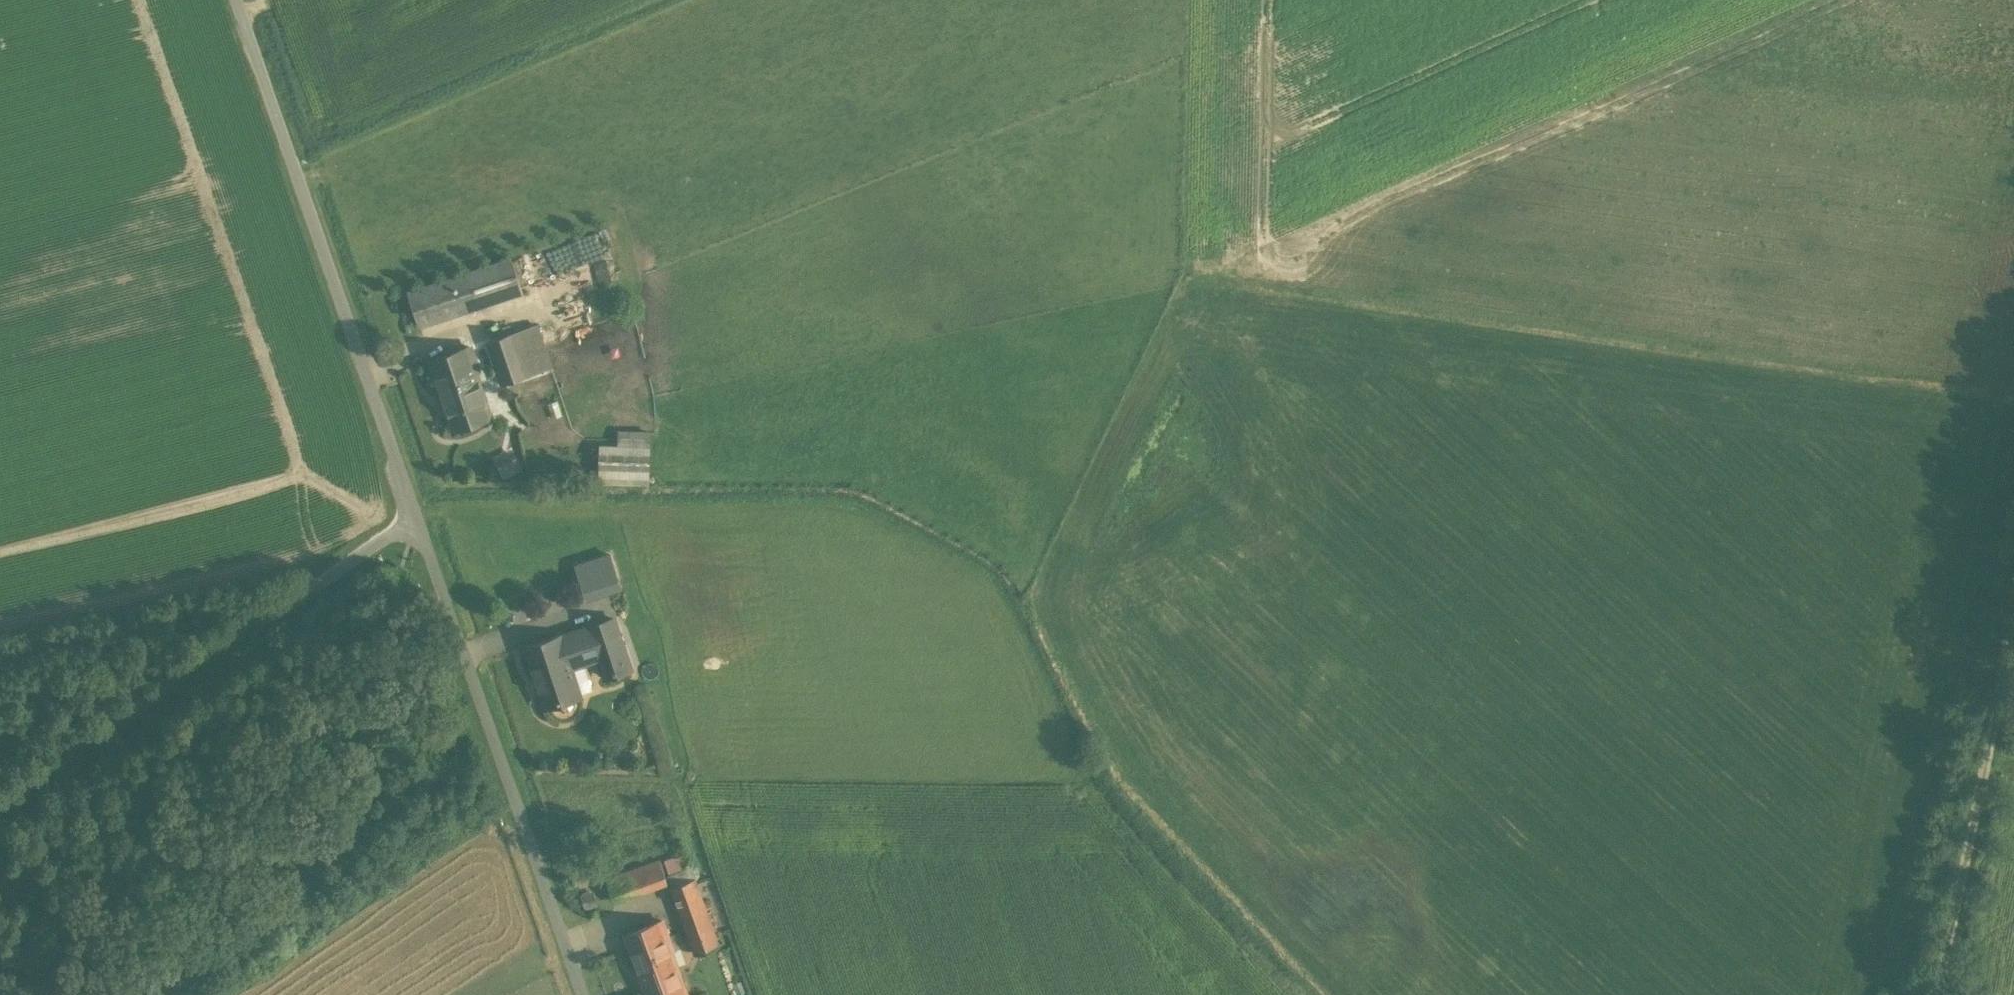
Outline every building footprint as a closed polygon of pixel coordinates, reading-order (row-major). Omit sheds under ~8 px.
[(511,258),(408,292),(419,325),(522,292),(511,258)] [(537,325),(487,341),(502,384),(551,367),(537,325)] [(470,347),(431,360),(453,428),(489,416),(474,370),(478,369),(470,347)] [(650,432),(620,431),(619,437),(619,446),(601,445),(600,473),(649,475),(650,432)] [(586,599),(623,588),(611,550),(575,561),(586,599)] [(613,618),(587,627),(598,658),(604,677),(630,668),(613,618)] [(587,627),(525,647),(545,706),(579,695),(570,667),(598,658),(587,627)] [(660,863),(607,882),(613,897),(665,878),(660,863)] [(717,945),(690,869),(667,878),(695,953),(717,945)] [(625,934),(647,994),(655,994),(661,993),(682,985),(669,951),(672,950),(662,920),(625,934)] [(661,993),(662,994),(686,994),(682,985),(661,993)]
